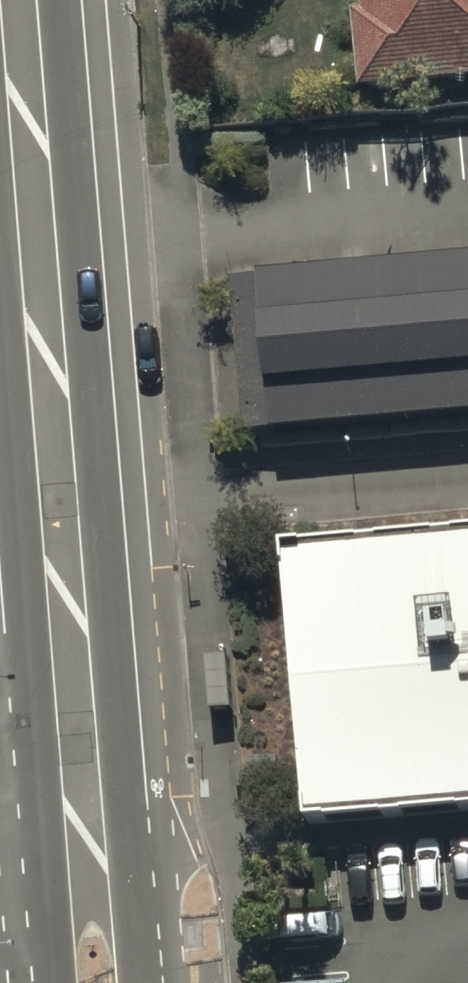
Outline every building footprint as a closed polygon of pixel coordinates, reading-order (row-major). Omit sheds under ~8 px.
[(361,97),(467,87),(467,0),(359,0),(361,20),(354,20),(361,97)] [(240,280),(255,443),(467,424),(467,260),(240,280)] [(291,553),(317,815),(467,800),(467,536),(291,553)]
